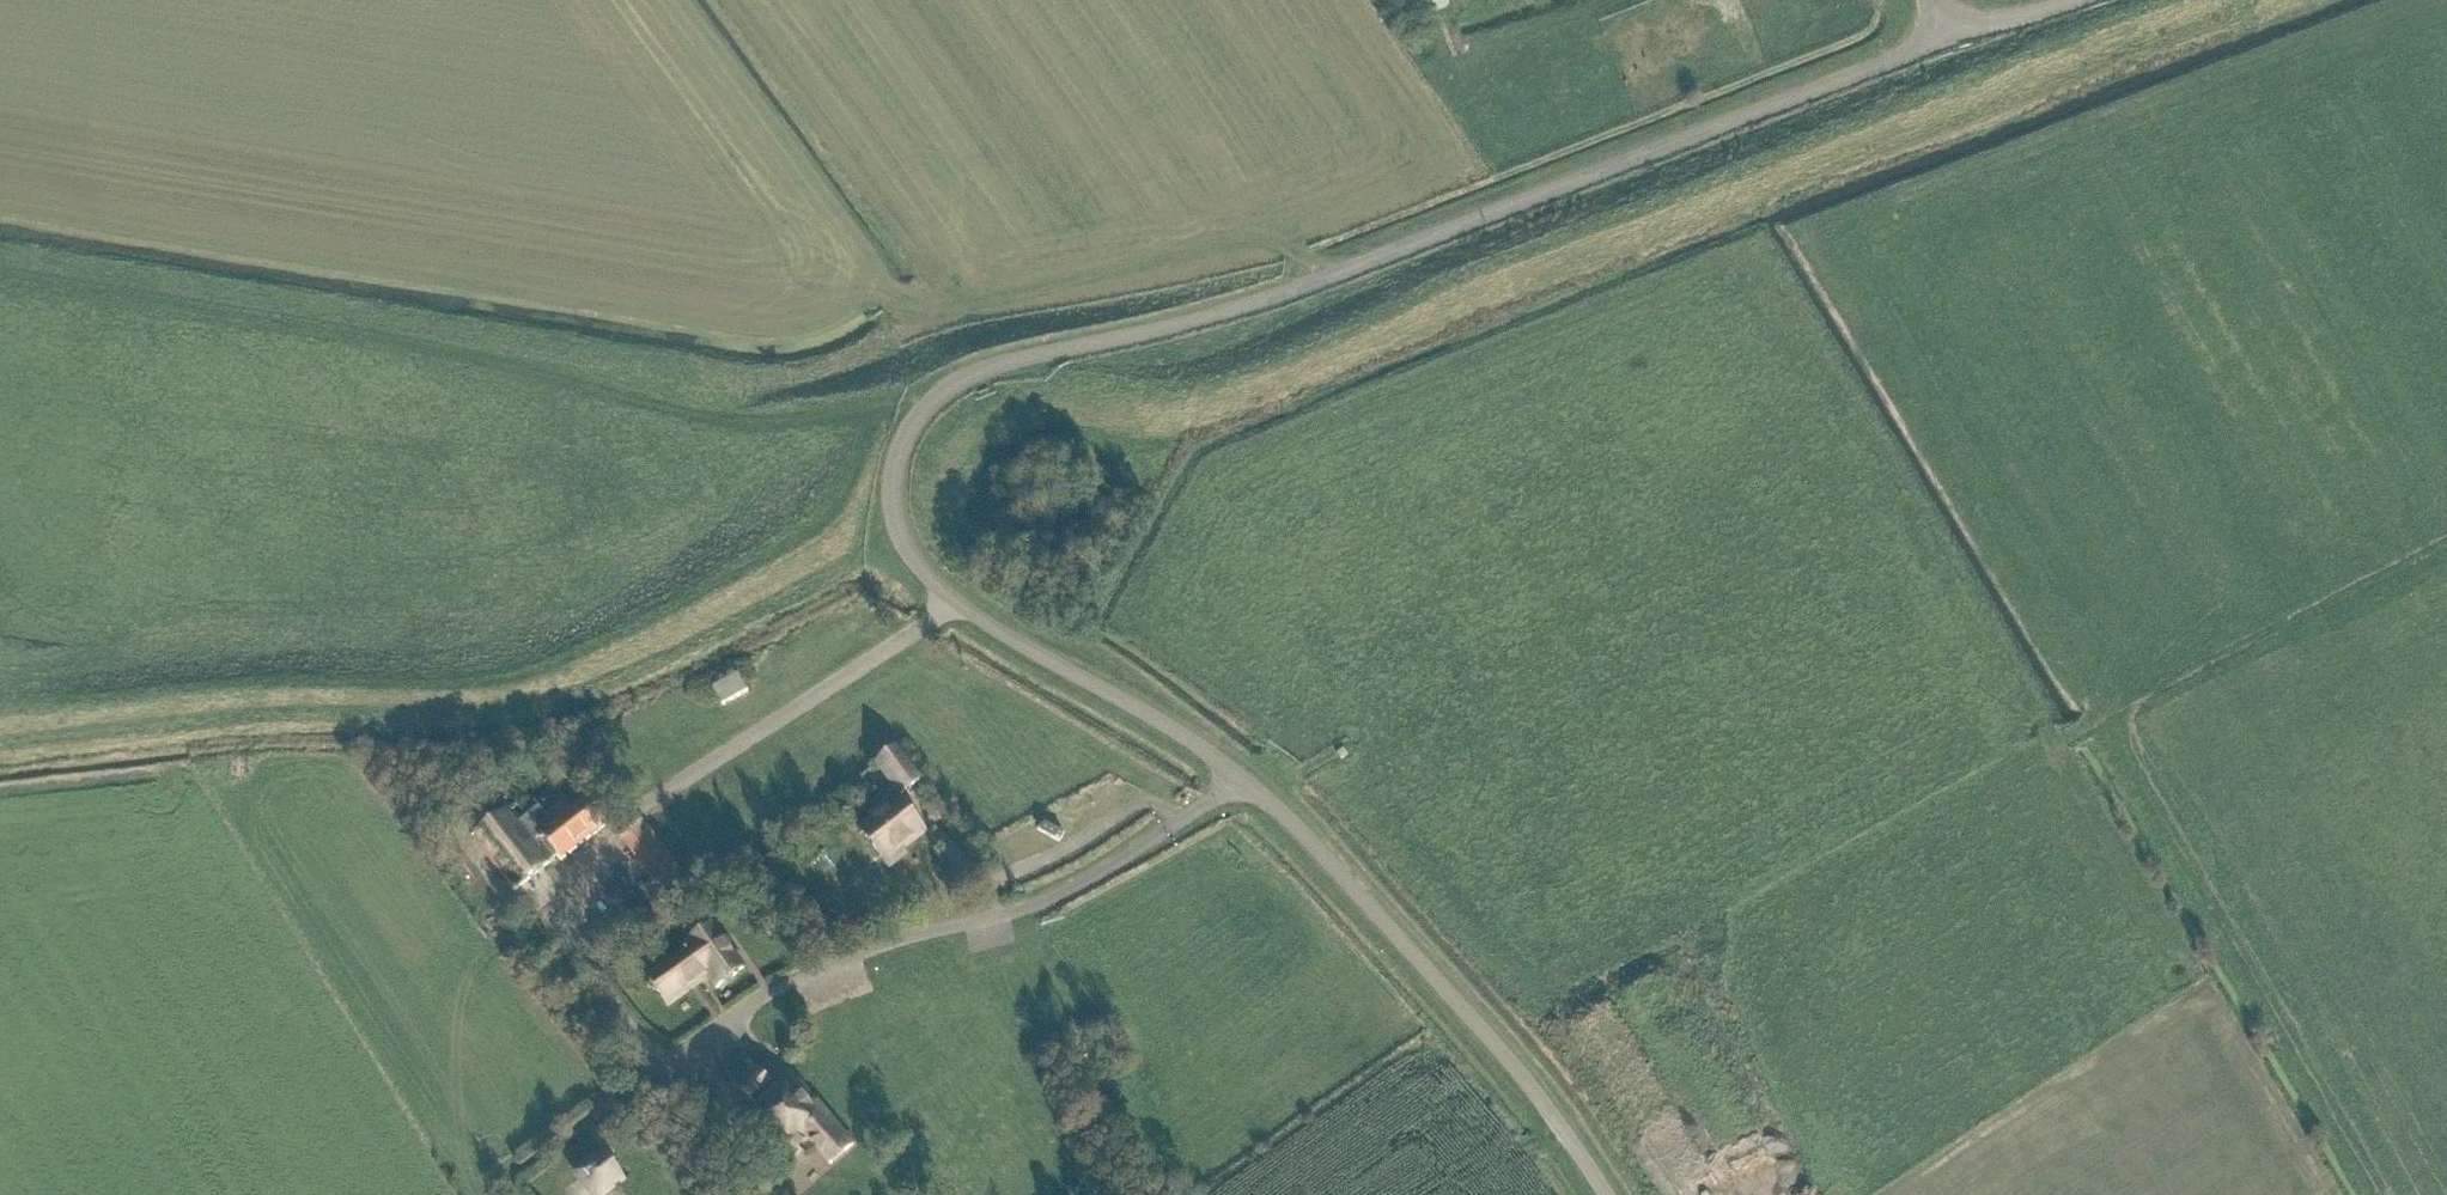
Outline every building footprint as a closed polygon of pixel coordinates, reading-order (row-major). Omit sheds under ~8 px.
[(739,675),(714,689),(724,706),(749,692),(739,675)] [(897,751),(878,766),(902,796),(921,781),(897,751)] [(510,811),(474,840),(515,892),(559,858),(562,862),(607,826),(585,798),(541,834),(533,823),(524,830),(510,811)] [(876,821),(863,832),(893,869),(908,856),(904,851),(924,834),(896,800),(873,818),(876,821)] [(643,821),(624,835),(677,903),(695,889),(643,821)] [(691,952),(711,980),(719,991),(746,972),(717,930),(689,949),(691,952)] [(670,1009),(711,980),(691,952),(650,981),(670,1009)] [(763,1076),(743,1094),(761,1114),(747,1126),(786,1169),(814,1145),(833,1166),(855,1146),(793,1076),(775,1091),(763,1076)] [(592,1194),(606,1194),(625,1181),(604,1153),(575,1174),(592,1194)]
